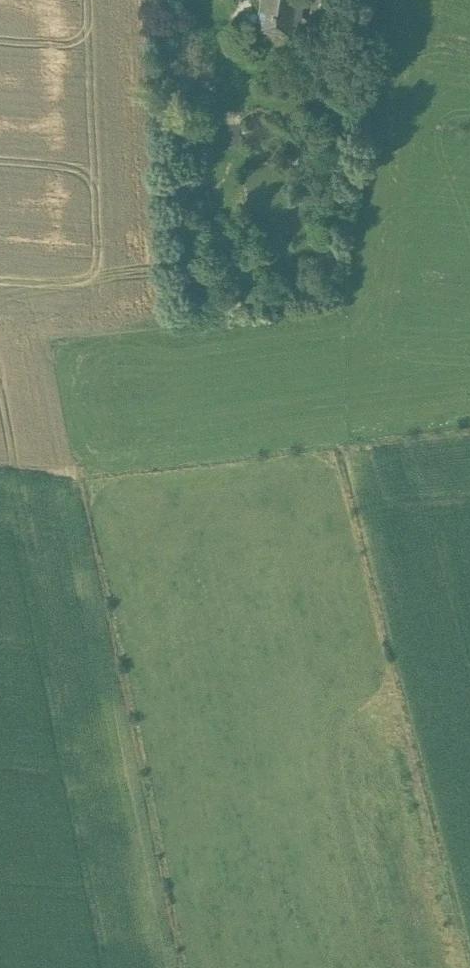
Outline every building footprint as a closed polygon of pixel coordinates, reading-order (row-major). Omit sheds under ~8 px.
[(257,24),(287,29),(292,0),(261,0),(257,24)]
